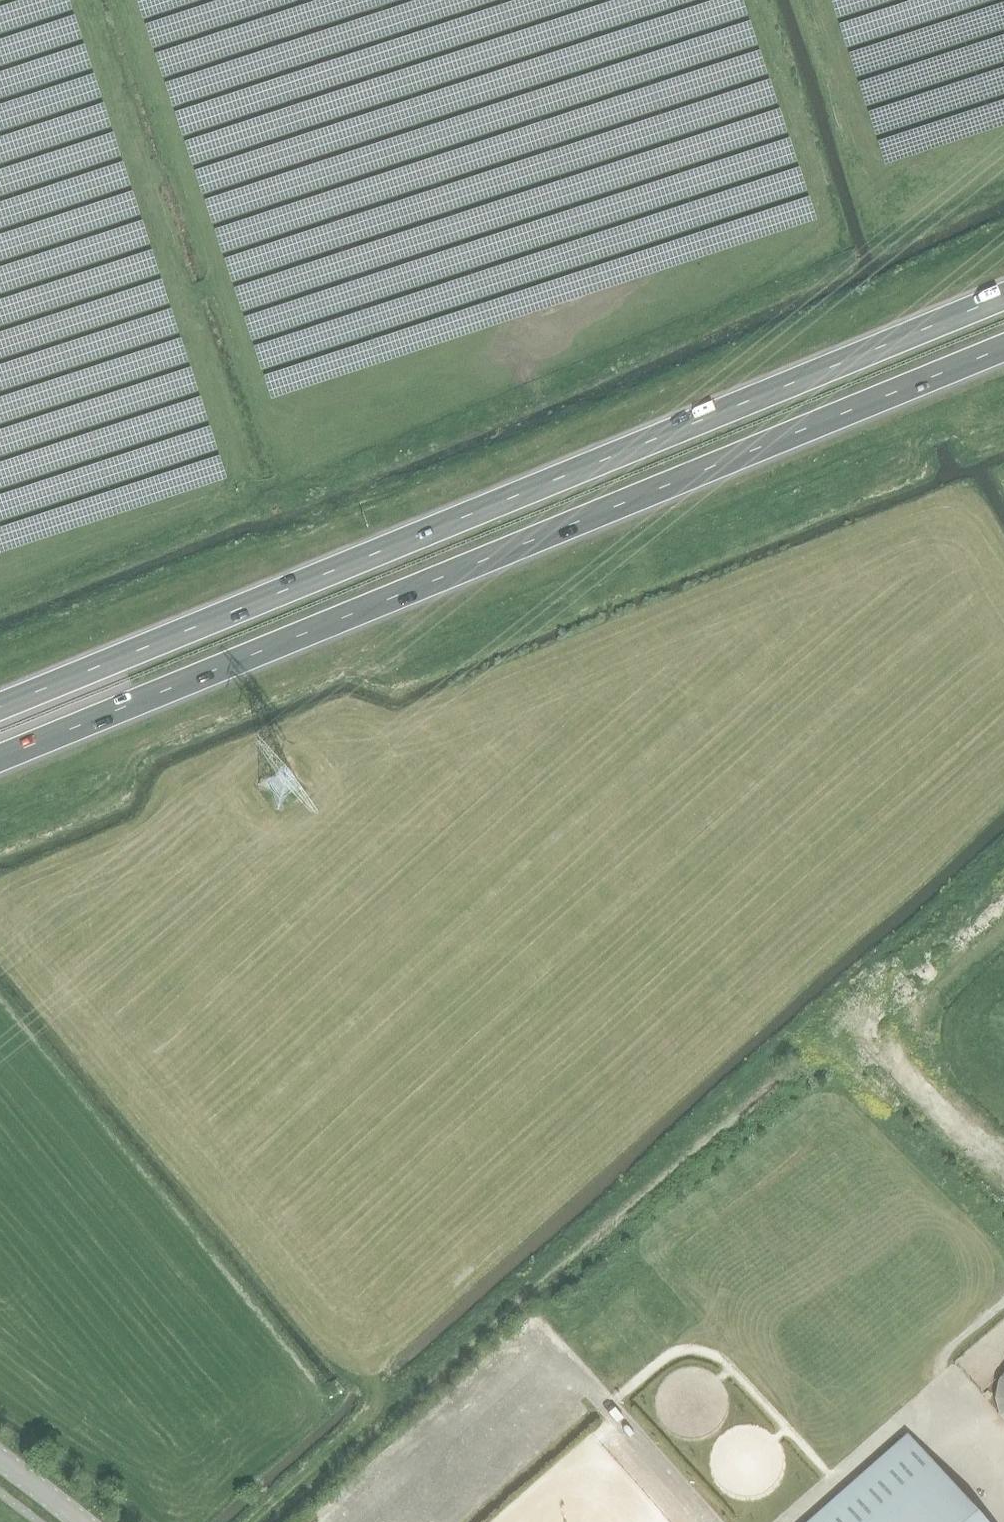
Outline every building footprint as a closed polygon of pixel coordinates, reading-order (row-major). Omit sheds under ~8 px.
[(997,1381),(994,1398),(998,1415),(1003,1422),(1003,1371),(997,1381)] [(906,1433),(806,1521),(985,1521),(906,1433)]
